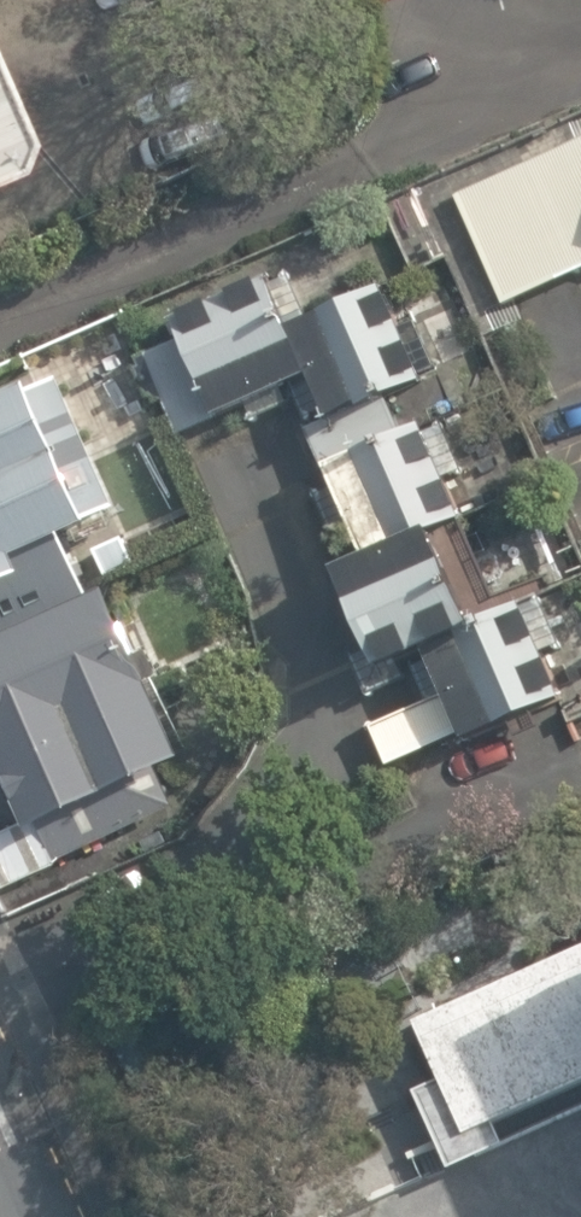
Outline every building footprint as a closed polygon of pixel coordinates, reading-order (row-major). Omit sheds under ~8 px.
[(263,275),(166,318),(213,421),(302,381),(325,434),(425,389),(376,281),(284,322),(263,275)] [(0,397),(0,578),(15,572),(6,551),(53,531),(117,504),(60,371),(0,397)] [(414,420),(315,464),(355,553),(420,524),(456,512),(414,420)] [(463,621),(420,524),(355,553),(328,564),(369,661),(409,644),(463,621)] [(53,531),(6,551),(15,572),(0,578),(0,634),(84,596),(53,531)] [(0,634),(0,786),(18,826),(150,767),(176,755),(102,588),(84,596),(0,634)] [(514,600),(463,621),(409,644),(450,742),(556,698),(514,600)] [(18,826),(0,833),(0,869),(7,887),(174,810),(150,767),(18,826)] [(406,1018),(432,1078),(408,1089),(444,1169),(580,1109),(580,940),(406,1018)]
